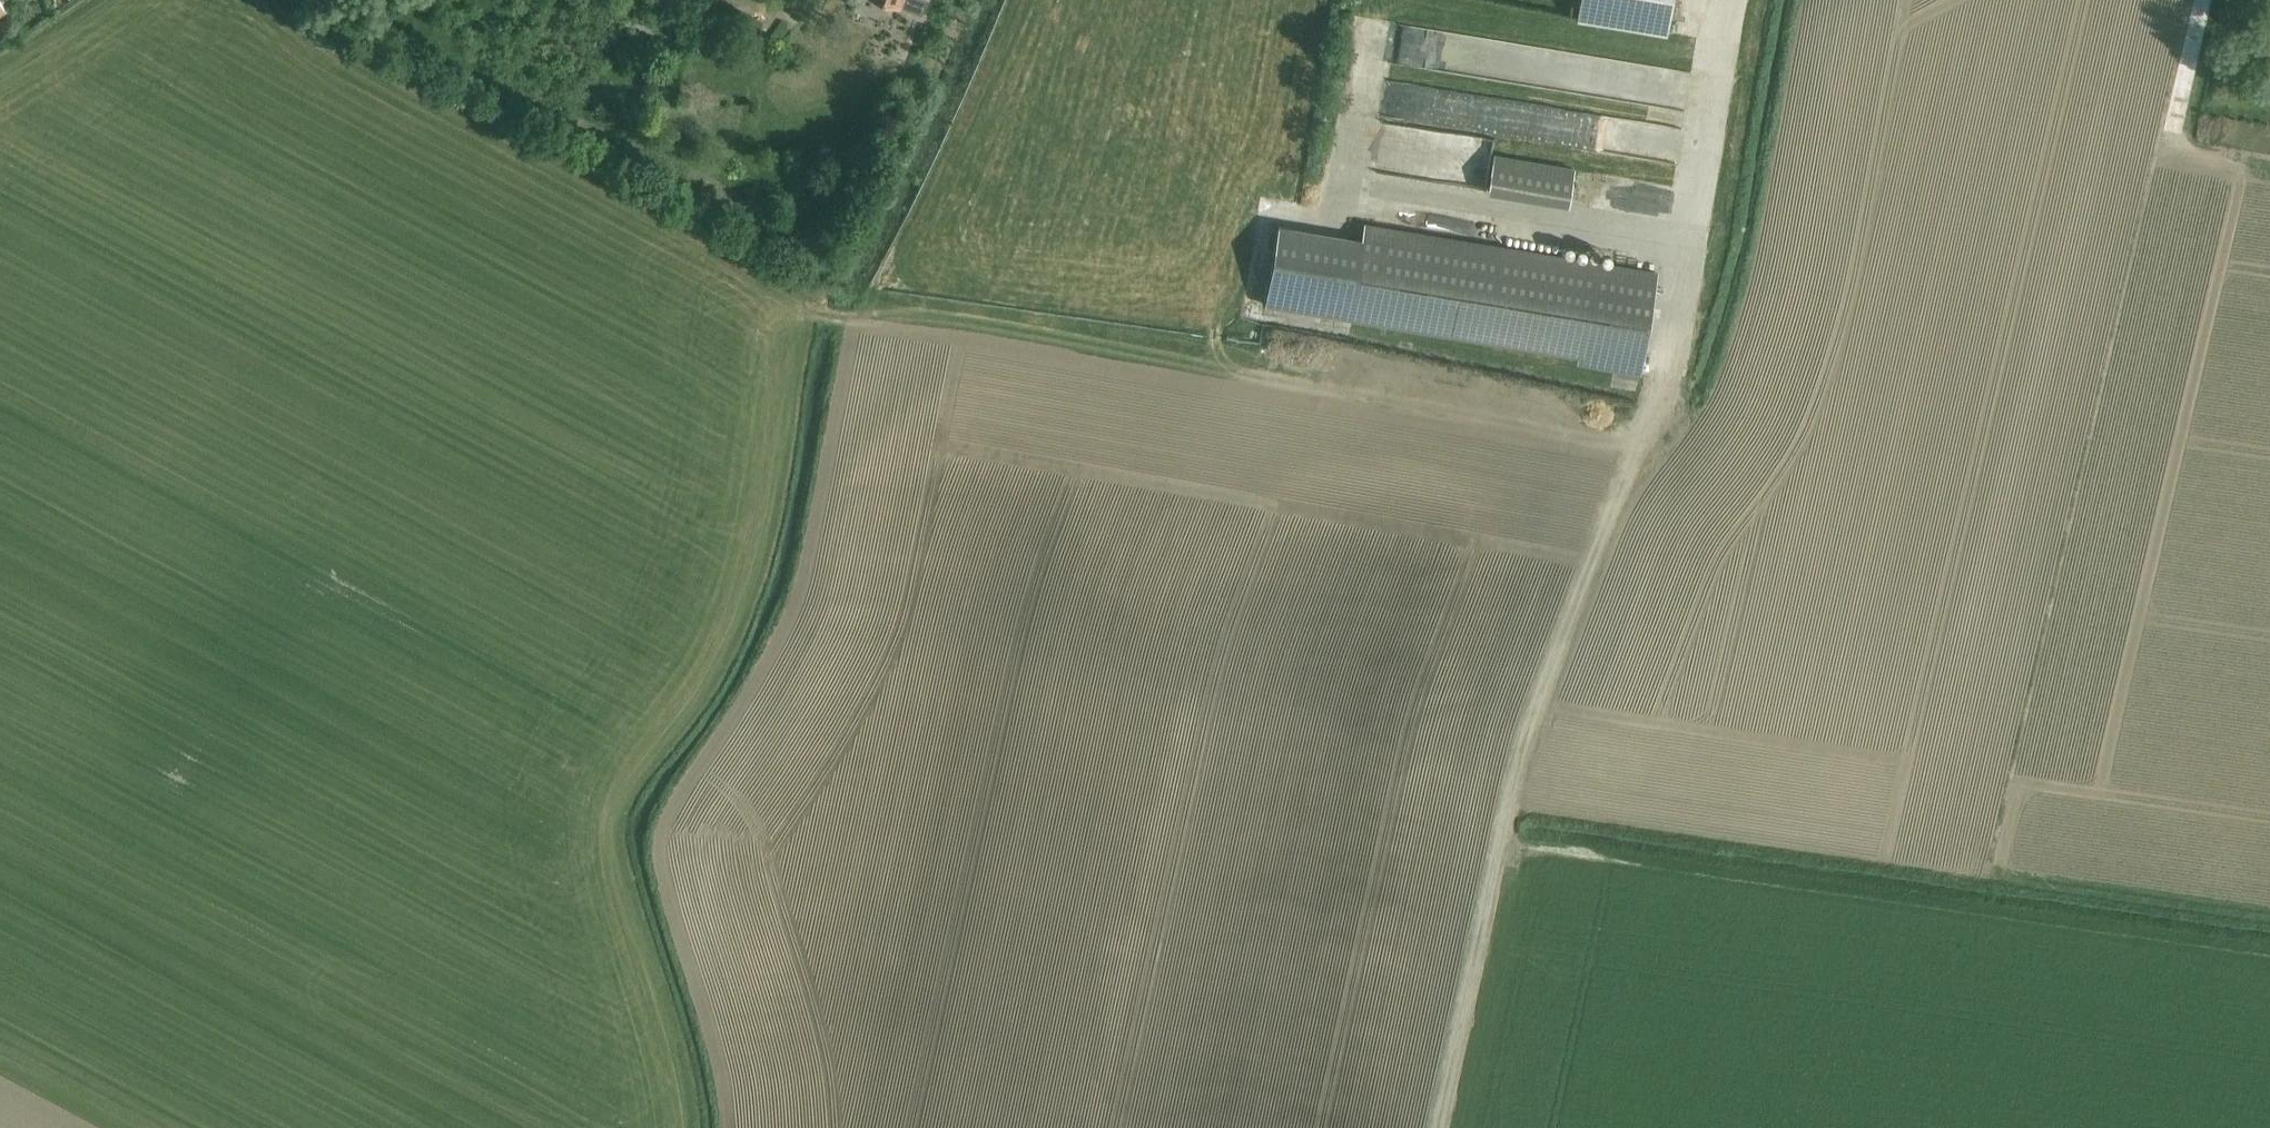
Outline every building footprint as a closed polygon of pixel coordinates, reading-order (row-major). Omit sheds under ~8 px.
[(922,14),(927,0),(885,0),(922,14)] [(1668,33),(1673,0),(1580,0),(1577,18),(1668,33)] [(1575,169),(1495,155),(1488,193),(1568,207),(1575,169)] [(1279,224),(1265,306),(1349,320),(1578,358),(1577,365),(1641,375),(1658,271),(1365,223),(1363,238),(1279,224)]
